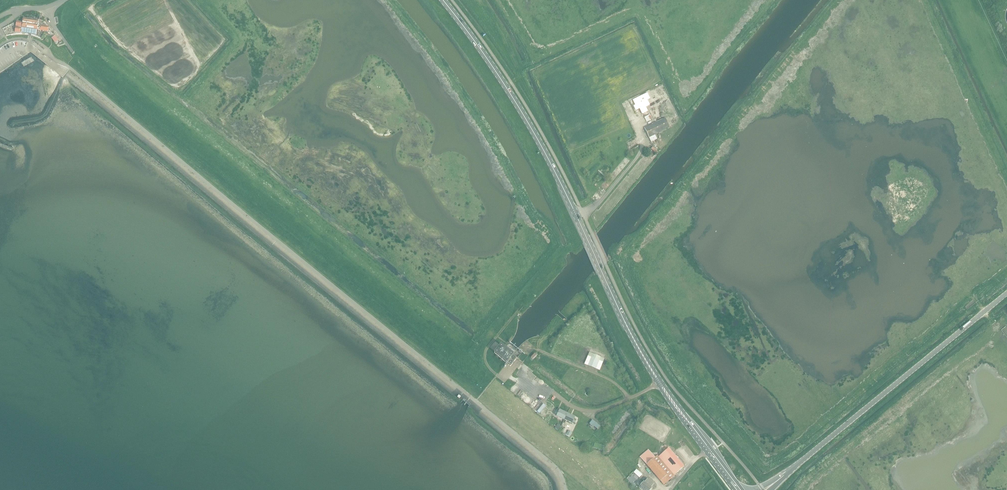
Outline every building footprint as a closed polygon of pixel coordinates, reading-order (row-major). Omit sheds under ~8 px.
[(23,18),(22,22),(17,21),(15,32),(20,33),(20,32),(30,33),(36,34),(37,30),(48,31),(48,32),(49,33),(49,31),(48,31),(48,29),(48,28),(49,27),(48,26),(47,27),(42,20),(23,18)] [(656,92),(652,95),(655,100),(660,97),(656,92)] [(646,94),(633,100),(636,106),(634,106),(635,110),(639,108),(642,113),(647,110),(645,107),(649,105),(646,100),(649,98),(646,94)] [(657,102),(661,108),(668,104),(665,98),(657,102)] [(665,112),(649,120),(650,122),(666,114),(665,112)] [(665,119),(644,128),(651,142),(657,140),(655,135),(670,128),(665,119)] [(514,360),(516,358),(501,345),(494,353),(506,363),(505,364),(509,367),(510,366),(512,363),(513,364),(515,361),(514,360)] [(585,364),(599,369),(603,359),(589,353),(585,364)] [(564,420),(567,414),(559,410),(558,412),(556,411),(555,413),(557,414),(556,416),(564,420)] [(567,414),(564,420),(572,423),(572,422),(575,423),(576,420),(574,419),(574,417),(567,414)] [(589,423),(597,429),(599,426),(592,420),(589,423)] [(673,475),(683,466),(667,448),(657,456),(657,455),(654,457),(647,449),(639,456),(663,485),(674,476),(673,475)] [(653,484),(646,478),(644,482),(643,481),(642,483),(639,481),(636,485),(642,489),(650,489),(652,488),(650,487),(653,484)]
